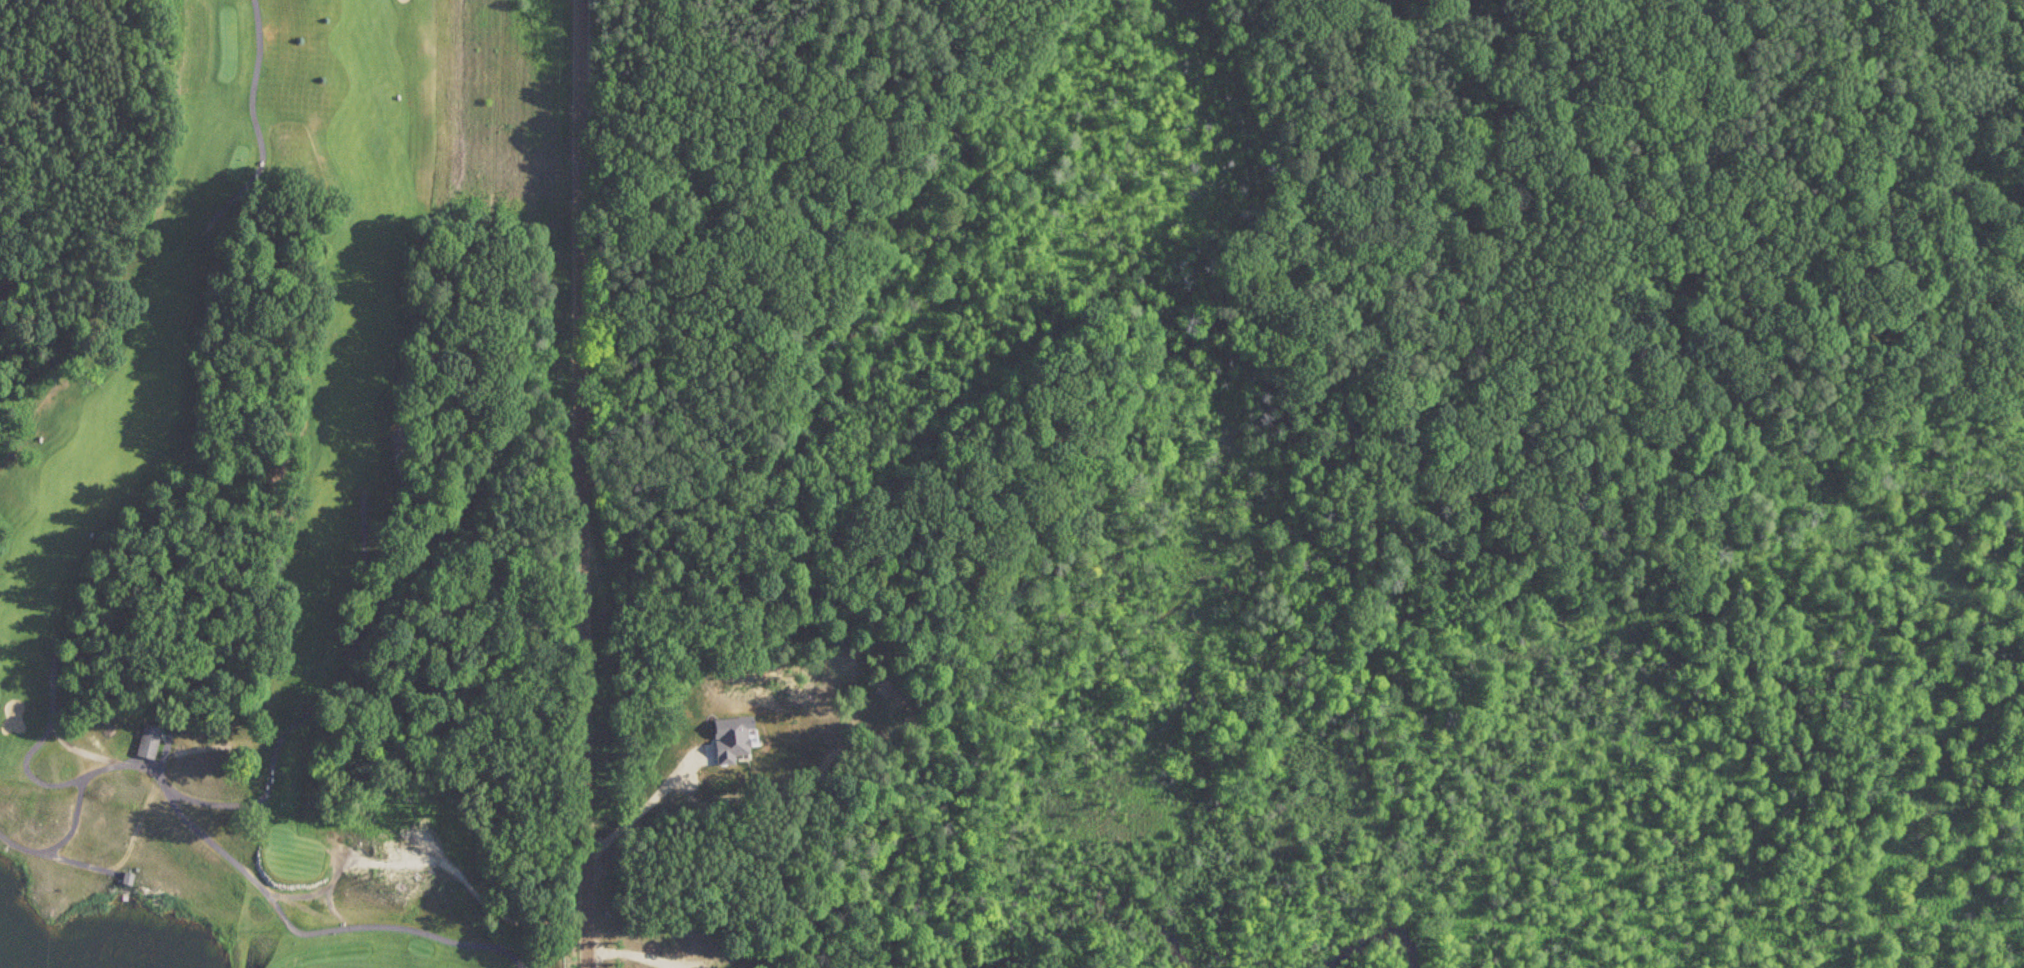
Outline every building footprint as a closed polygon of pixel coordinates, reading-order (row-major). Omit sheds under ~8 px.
[(163,728),(145,724),(138,755),(155,760),(163,728)]
